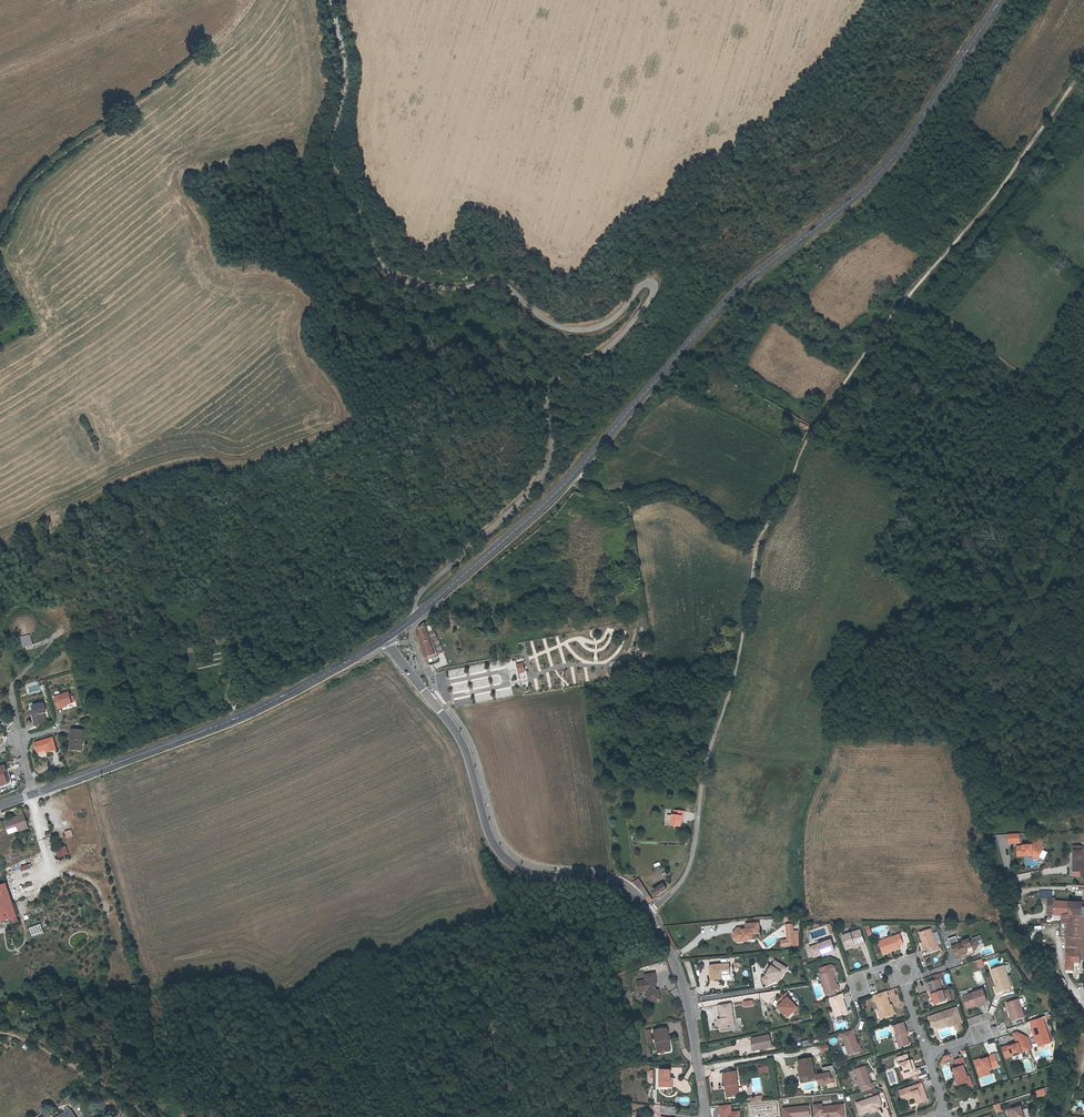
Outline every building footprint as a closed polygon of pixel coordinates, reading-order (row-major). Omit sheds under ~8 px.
[(809,426),(801,421),(797,428),(805,433),(809,426)] [(421,635),(421,636),(421,638),(422,642),(423,647),(424,649),(426,654),(428,659),(436,656),(429,634),(426,624),(425,625),(424,626),(423,627),(421,631),(421,632),(421,634),(421,635)] [(429,634),(436,656),(428,659),(429,661),(439,656),(438,655),(444,652),(435,632),(434,633),(429,634)] [(21,638),(24,648),(33,645),(30,635),(22,638),(21,638)] [(519,675),(526,674),(525,663),(517,664),(519,675)] [(59,708),(69,705),(74,703),(73,703),(72,696),(71,693),(56,697),(59,708)] [(36,715),(34,716),(36,725),(47,723),(44,713),(47,713),(44,703),(33,706),(35,710),(36,715)] [(74,740),(73,750),(83,751),(85,731),(73,730),(72,735),(72,739),(74,740)] [(36,745),(39,752),(48,749),(50,754),(58,751),(54,739),(36,745)] [(9,784),(5,773),(8,772),(6,766),(0,768),(0,787),(9,784)] [(0,787),(0,790),(14,785),(10,771),(8,772),(5,773),(9,784),(0,787)] [(683,817),(684,818),(685,813),(675,812),(674,816),(673,816),(671,827),(681,828),(682,823),(683,817)] [(6,832),(15,829),(17,835),(26,832),(22,818),(3,824),(6,832)] [(65,832),(67,838),(74,836),(73,830),(65,832)] [(1018,838),(1007,839),(1008,848),(1019,847),(1018,838)] [(57,849),(60,858),(70,855),(67,846),(57,849)] [(1078,872),(1079,877),(1083,876),(1083,871),(1082,872),(1080,872),(1079,865),(1082,865),(1081,847),(1070,847),(1071,872),(1078,872)] [(1022,850),(1016,851),(1017,860),(1023,860),(1023,859),(1028,859),(1032,858),(1038,861),(1042,854),(1033,849),(1030,849),(1028,851),(1026,851),(1026,850),(1022,850)] [(666,870),(658,874),(661,878),(668,874),(666,870)] [(633,883),(638,888),(643,885),(639,879),(633,883)] [(645,888),(643,885),(638,888),(641,890),(649,902),(653,900),(645,888)] [(665,886),(654,891),(657,896),(668,891),(665,886)] [(0,889),(0,926),(18,920),(6,887),(0,889)] [(1071,914),(1072,901),(1057,901),(1057,898),(1054,898),(1053,895),(1040,896),(1040,902),(1050,901),(1049,914),(1056,914),(1064,914),(1071,914)] [(1083,949),(1083,914),(1078,914),(1071,914),(1064,914),(1064,918),(1064,922),(1064,937),(1070,937),(1079,937),(1079,938),(1079,946),(1077,946),(1077,948),(1077,949),(1078,949),(1083,949)] [(42,924),(30,927),(32,936),(44,933),(42,924)] [(743,941),(748,941),(753,940),(753,935),(760,934),(759,924),(746,925),(746,928),(746,930),(742,931),(742,930),(738,930),(735,934),(735,938),(737,940),(743,939),(743,941)] [(748,942),(748,941),(743,941),(743,939),(737,940),(735,938),(735,934),(738,930),(742,930),(742,931),(746,930),(746,928),(737,929),(733,933),(734,939),(738,943),(748,942)] [(922,941),(924,948),(928,947),(929,951),(937,948),(938,948),(937,943),(935,944),(930,928),(919,931),(922,941)] [(853,944),(853,945),(863,942),(859,929),(840,935),(844,947),(853,944)] [(897,944),(902,942),(898,933),(878,940),(882,952),(898,947),(897,944)] [(957,943),(957,940),(955,935),(947,937),(950,946),(951,945),(953,952),(958,950),(959,953),(960,954),(965,952),(966,951),(966,952),(972,950),(972,949),(975,948),(976,945),(975,940),(971,939),(968,939),(968,938),(962,940),(962,941),(957,943)] [(1070,937),(1070,950),(1077,950),(1077,951),(1078,951),(1078,949),(1077,949),(1077,948),(1077,946),(1079,946),(1079,938),(1079,937),(1070,937)] [(829,938),(808,946),(811,955),(822,950),(823,952),(833,949),(829,938)] [(1077,957),(1069,957),(1070,969),(1071,969),(1071,971),(1076,971),(1076,969),(1077,969),(1077,965),(1083,965),(1083,949),(1078,949),(1078,951),(1077,951),(1077,957)] [(780,974),(783,975),(787,970),(783,968),(775,962),(770,970),(768,974),(765,977),(761,979),(765,987),(773,983),(774,982),(775,982),(780,974)] [(820,973),(830,969),(830,970),(833,968),(832,965),(829,963),(818,967),(820,973)] [(994,985),(996,991),(1011,986),(1003,963),(990,968),(996,985),(994,985)] [(712,981),(723,980),(722,976),(724,975),(724,976),(731,976),(730,965),(710,966),(712,981)] [(830,970),(830,969),(820,973),(818,973),(824,992),(827,991),(828,991),(833,989),(837,988),(836,983),(835,984),(832,976),(830,970)] [(777,984),(783,975),(780,974),(775,982),(777,984)] [(932,995),(935,1002),(945,998),(942,990),(938,978),(926,982),(931,996),(931,995),(932,995)] [(645,985),(640,986),(642,993),(643,997),(645,997),(646,998),(646,1002),(649,1002),(649,1007),(659,1006),(658,996),(655,996),(654,990),(656,989),(656,985),(655,979),(644,980),(645,985)] [(975,1001),(976,1004),(986,1000),(982,988),(962,995),(965,1005),(975,1001)] [(880,1012),(882,1017),(894,1013),(892,1007),(890,1008),(889,1005),(886,996),(887,996),(885,991),(872,995),(873,1000),(875,1000),(879,1011),(879,1013),(880,1012)] [(840,993),(828,997),(834,1016),(846,1012),(841,997),(842,997),(841,993),(840,993)] [(786,995),(784,996),(797,1010),(799,1008),(786,995)] [(797,1010),(784,996),(777,1003),(780,1006),(777,1009),(787,1020),(797,1010)] [(1010,1014),(1009,1014),(1011,1019),(1024,1015),(1018,997),(1006,1001),(1010,1014)] [(728,1027),(733,1027),(730,1004),(717,1006),(717,1012),(719,1011),(720,1020),(720,1023),(718,1023),(719,1030),(729,1029),(728,1027)] [(950,1019),(952,1024),(953,1024),(959,1022),(961,1021),(956,1006),(928,1015),(931,1025),(935,1024),(935,1025),(941,1023),(941,1022),(947,1021),(946,1020),(950,1019)] [(898,1040),(900,1045),(908,1042),(904,1032),(906,1031),(902,1021),(893,1025),(896,1034),(895,1035),(897,1040),(898,1040)] [(1033,1031),(1036,1040),(1038,1045),(1050,1041),(1043,1021),(1030,1025),(1032,1031),(1033,1031)] [(853,1028),(840,1032),(848,1054),(859,1050),(856,1043),(853,1033),(855,1032),(853,1028)] [(1017,1030),(1013,1031),(1015,1036),(1016,1036),(1018,1041),(1009,1045),(1008,1044),(1002,1046),(1005,1055),(1012,1053),(1012,1054),(1022,1051),(1022,1050),(1030,1047),(1029,1046),(1025,1034),(1017,1030)] [(667,1031),(654,1033),(657,1054),(668,1053),(667,1043),(669,1042),(667,1031)] [(760,1051),(764,1050),(770,1049),(767,1036),(749,1040),(751,1051),(752,1051),(760,1049),(760,1051)] [(1016,1036),(1015,1036),(1016,1041),(1008,1044),(1009,1045),(1018,1041),(1016,1036)] [(827,1044),(819,1045),(820,1052),(829,1050),(827,1044)] [(982,1058),(974,1061),(978,1071),(988,1068),(998,1064),(994,1052),(990,1054),(990,1055),(982,1058)] [(920,1071),(918,1066),(914,1068),(913,1063),(910,1064),(908,1059),(906,1053),(896,1056),(903,1077),(915,1073),(920,1071)] [(948,1053),(942,1055),(939,1062),(942,1064),(945,1058),(949,1056),(948,1053)] [(956,1078),(958,1083),(962,1082),(967,1080),(965,1075),(966,1075),(963,1064),(964,1064),(962,1056),(954,1059),(956,1066),(955,1067),(954,1068),(955,1071),(954,1072),(956,1078)] [(803,1071),(805,1081),(815,1079),(811,1060),(799,1062),(801,1071),(801,1072),(803,1071)] [(856,1078),(857,1082),(860,1090),(873,1085),(871,1081),(870,1081),(864,1064),(853,1068),(856,1078)] [(725,1089),(724,1089),(725,1097),(736,1096),(735,1089),(737,1089),(736,1084),(734,1072),(722,1074),(724,1086),(725,1086),(725,1089)] [(829,1073),(816,1075),(818,1085),(831,1082),(829,1073)] [(964,1087),(971,1085),(968,1074),(966,1075),(965,1075),(967,1080),(962,1082),(964,1087)] [(668,1075),(658,1075),(657,1091),(668,1092),(668,1086),(667,1086),(668,1084),(668,1075)] [(916,1096),(918,1102),(927,1099),(921,1082),(904,1087),(908,1097),(913,1096),(913,1097),(914,1096),(916,1096)] [(902,1099),(908,1097),(904,1087),(898,1089),(902,1099)] [(868,1109),(877,1106),(881,1104),(878,1094),(855,1102),(859,1112),(868,1109)] [(813,1104),(814,1116),(822,1116),(845,1116),(843,1103),(822,1105),(821,1103),(813,1104)] [(751,1106),(753,1116),(781,1116),(780,1113),(776,1113),(775,1104),(751,1106)] [(809,1104),(782,1108),(783,1116),(805,1116),(810,1116),(809,1104)] [(1025,1116),(1021,1104),(1007,1108),(1010,1116),(1013,1116),(1014,1116),(1025,1116)] [(720,1106),(721,1116),(742,1116),(742,1111),(734,1111),(733,1105),(720,1106)]
